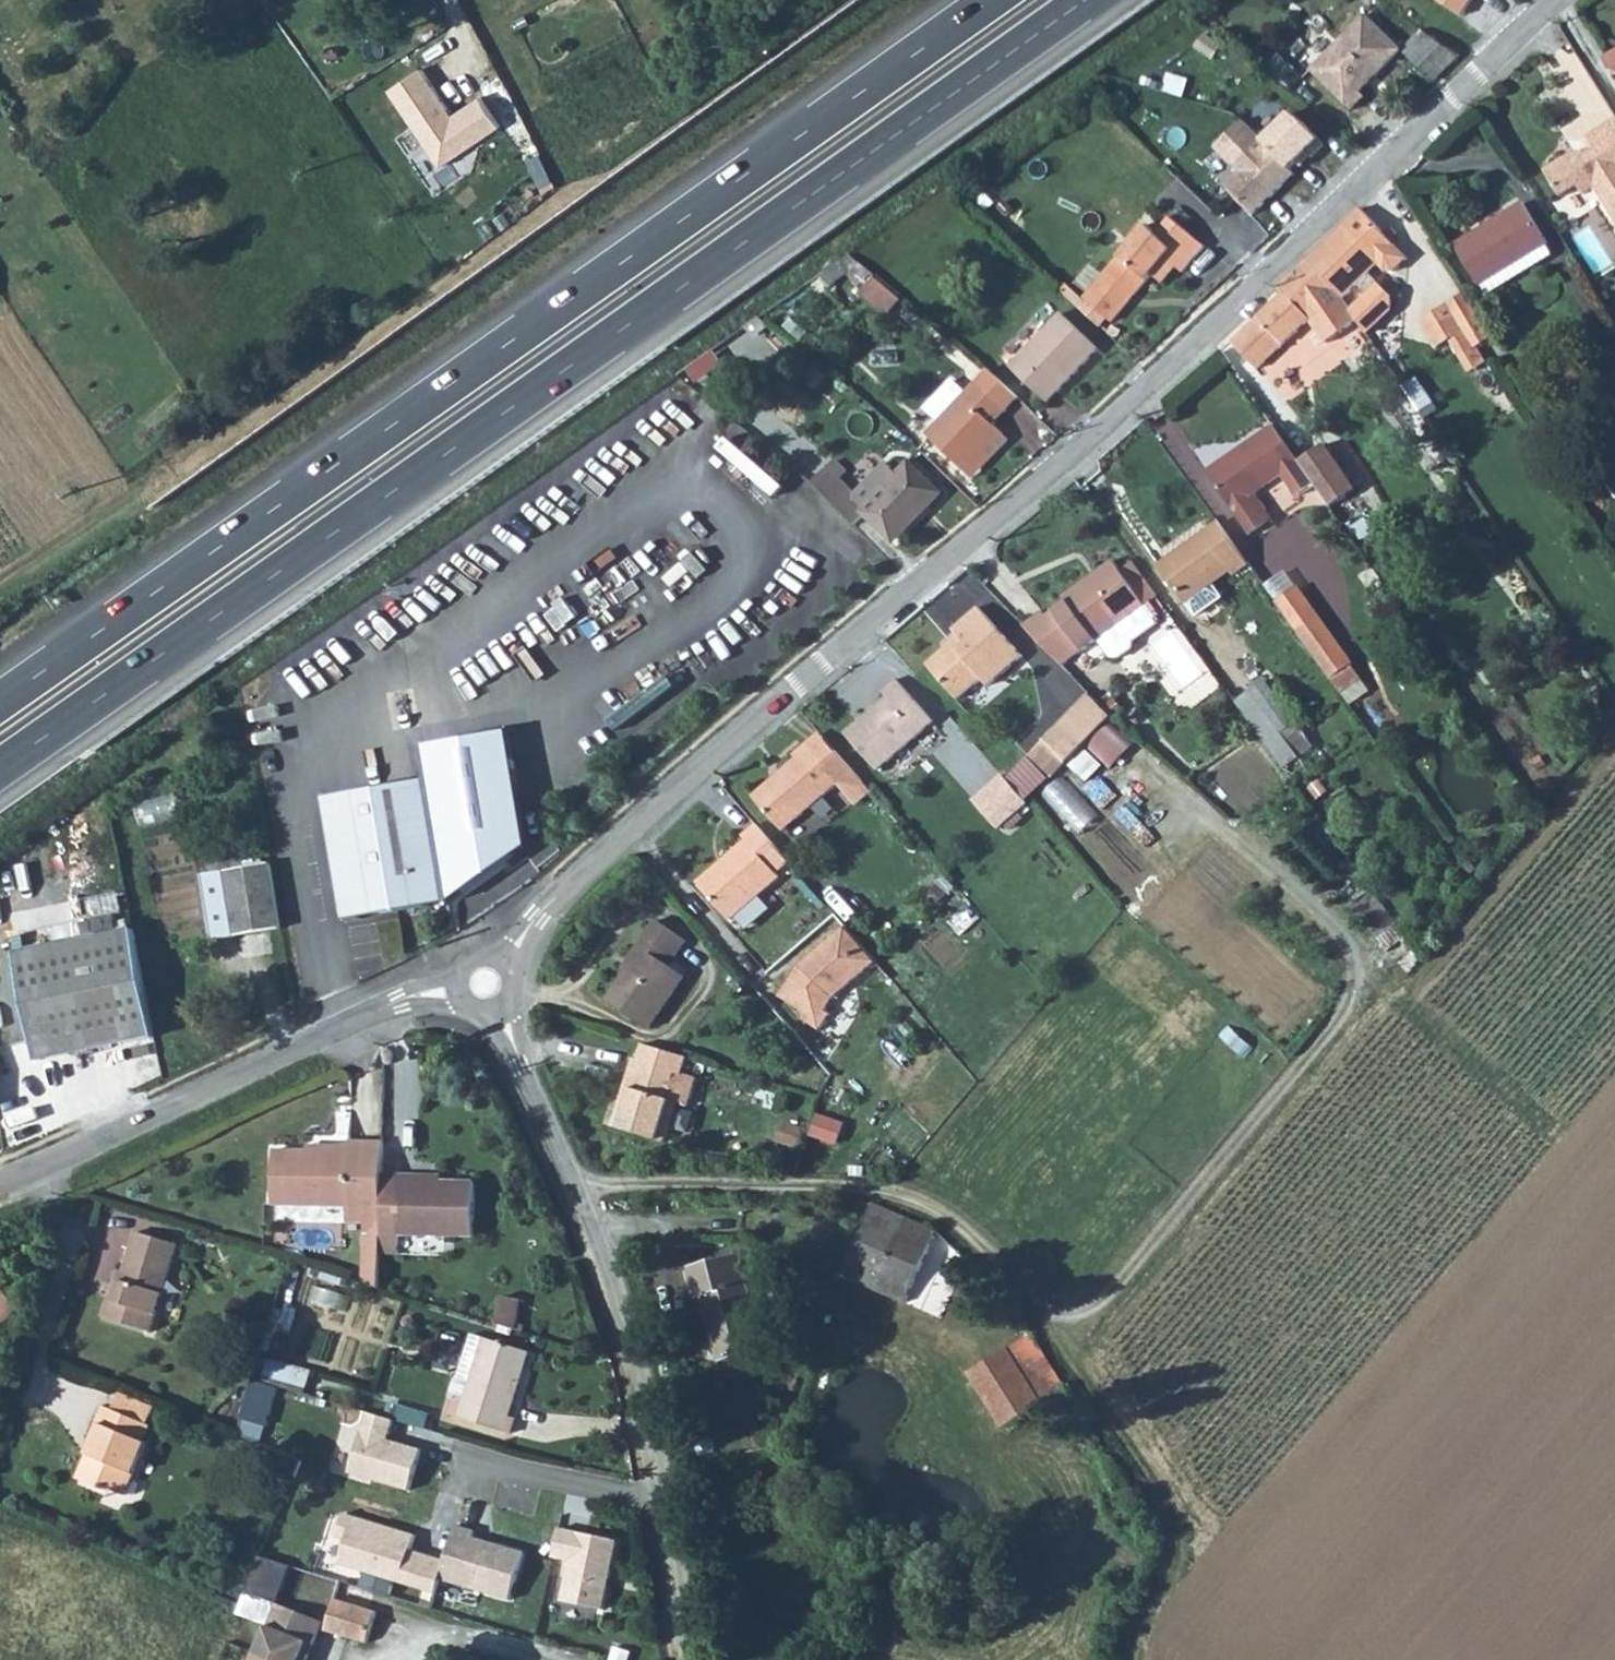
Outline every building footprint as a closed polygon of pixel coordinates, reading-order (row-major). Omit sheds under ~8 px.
[(1467,17),(1477,0),(1440,0),(1467,17)] [(1365,13),(1310,67),(1354,111),(1368,97),(1364,93),(1404,52),(1402,49),(1365,13)] [(1420,31),(1402,49),(1404,52),(1433,79),(1456,57),(1454,54),(1423,31),(1420,31)] [(424,71),(392,94),(444,168),(500,129),(479,98),(455,115),(424,71)] [(1572,151),(1543,169),(1560,196),(1577,185),(1583,195),(1594,188),(1614,221),(1614,116),(1586,135),(1594,146),(1597,151),(1589,156),(1585,152),(1572,151)] [(1216,153),(1238,175),(1224,189),(1252,221),(1324,149),(1291,119),(1263,146),(1243,126),(1216,153)] [(1585,152),(1589,156),(1597,151),(1594,146),(1585,152)] [(1453,245),(1479,286),(1485,297),(1551,255),(1520,204),(1481,228),(1484,234),(1471,242),(1468,236),(1453,245)] [(1307,262),(1342,300),(1358,284),(1363,298),(1349,311),(1356,321),(1366,336),(1390,313),(1390,298),(1367,275),(1382,260),(1379,256),(1391,244),(1360,211),(1307,262)] [(1164,221),(1154,233),(1181,257),(1173,267),(1180,273),(1198,251),(1164,221)] [(1084,298),(1113,322),(1152,274),(1162,281),(1173,267),(1181,257),(1154,233),(1145,225),(1084,298)] [(1379,256),(1382,260),(1395,248),(1391,244),(1379,256)] [(821,276),(829,287),(848,274),(860,264),(851,256),(821,276)] [(1231,342),(1257,370),(1309,321),(1325,343),(1356,321),(1349,311),(1342,300),(1307,262),(1279,289),(1283,293),(1231,342)] [(848,274),(862,290),(875,300),(885,287),(860,264),(848,274)] [(1464,294),(1419,321),(1436,348),(1449,341),(1469,373),(1485,363),(1475,347),(1490,337),(1464,294)] [(1018,374),(1048,402),(1099,348),(1060,313),(1019,357),(1027,364),(1018,374)] [(754,324),(761,333),(770,326),(761,319),(754,324)] [(678,376),(696,390),(719,362),(710,354),(678,376)] [(1010,366),(1018,374),(1027,364),(1019,357),(1010,366)] [(927,435),(967,472),(1004,432),(995,423),(1019,397),(989,369),(964,395),(950,382),(924,410),(938,423),(927,435)] [(1262,514),(1266,511),(1255,494),(1281,475),(1296,497),(1314,485),(1298,462),(1273,426),(1207,473),(1251,535),(1269,522),(1262,514)] [(967,472),(973,478),(1010,438),(1004,432),(967,472)] [(1298,462),(1314,485),(1330,508),(1354,491),(1322,445),(1298,462)] [(809,472),(821,460),(795,448),(790,453),(809,472)] [(1614,497),(1614,457),(1597,468),(1614,497)] [(805,476),(856,525),(866,516),(892,540),(940,493),(909,463),(899,474),(887,464),(857,495),(840,479),(847,472),(834,461),(828,467),(821,460),(809,472),(805,476)] [(1262,514),(1269,522),(1273,520),(1266,511),(1262,514)] [(1187,603),(1212,586),(1231,572),(1233,575),(1247,565),(1216,522),(1157,564),(1186,604),(1187,603)] [(1090,577),(1094,581),(1115,565),(1112,560),(1090,577)] [(1120,571),(1145,605),(1157,595),(1133,561),(1120,571)] [(1023,625),(1063,666),(1100,639),(1112,657),(1120,658),(1133,648),(1135,641),(1158,623),(1145,605),(1120,571),(1115,565),(1094,581),(1090,577),(1063,596),(1066,600),(1045,615),(1042,611),(1023,625)] [(1187,603),(1195,614),(1219,597),(1212,586),(1187,603)] [(1276,605),(1292,627),(1312,612),(1297,591),(1276,605)] [(945,647),(928,662),(962,699),(983,680),(989,686),(1022,657),(977,608),(953,628),(956,632),(963,640),(955,647),(950,642),(945,647)] [(1292,627),(1330,680),(1350,665),(1312,612),(1292,627)] [(942,644),(945,647),(950,642),(955,647),(963,640),(956,632),(942,644)] [(847,733),(880,770),(935,722),(897,677),(882,690),(888,697),(847,733)] [(1249,693),(1298,759),(1311,748),(1264,683),(1249,693)] [(1113,717),(1090,695),(1045,741),(1068,763),(1113,717)] [(809,746),(824,763),(836,752),(821,734),(809,746)] [(428,752),(431,783),(453,906),(536,855),(514,738),(428,752)] [(1068,763),(1045,741),(1029,758),(1052,780),(1068,763)] [(809,746),(807,743),(794,754),(797,757),(754,795),(784,830),(840,781),(859,802),(871,791),(836,752),(824,763),(809,746)] [(1086,751),(1072,768),(1088,782),(1102,766),(1086,751)] [(1005,774),(976,800),(1002,828),(1030,803),(1005,774)] [(431,783),(328,801),(350,924),(453,906),(431,783)] [(702,887),(730,919),(779,877),(776,873),(788,862),(755,824),(743,836),(746,840),(722,861),(726,865),(702,887)] [(698,882),(702,887),(726,865),(722,861),(698,882)] [(225,871),(235,935),(280,927),(269,864),(225,871)] [(608,1000),(649,1028),(684,976),(662,961),(668,953),(675,958),(686,940),(657,921),(628,962),(632,966),(608,1000)] [(1378,938),(1389,951),(1406,937),(1396,923),(1378,938)] [(879,964),(848,929),(803,970),(788,990),(791,1004),(805,1014),(806,1022),(823,1033),(834,1017),(828,1013),(837,1000),(879,964)] [(133,932),(13,955),(33,1062),(154,1038),(133,932)] [(642,1044),(637,1060),(634,1058),(613,1126),(653,1138),(673,1071),(679,1055),(642,1044)] [(653,1138),(664,1142),(677,1103),(667,1100),(675,1074),(682,1076),(687,1057),(679,1055),(673,1071),(653,1138)] [(813,1130),(842,1140),(849,1118),(820,1108),(813,1130)] [(778,1141),(800,1148),(807,1129),(784,1121),(778,1141)] [(813,1131),(802,1154),(828,1165),(838,1143),(813,1131)] [(307,1151),(274,1151),(273,1205),(347,1207),(347,1211),(381,1213),(382,1174),(382,1142),(349,1142),(349,1146),(332,1146),(332,1152),(307,1151)] [(380,1254),(399,1255),(399,1236),(473,1238),(475,1181),(441,1181),(416,1180),(416,1175),(382,1174),(381,1213),(380,1224),(380,1232),(380,1254)] [(874,1202),(840,1274),(897,1303),(933,1229),(874,1202)] [(347,1223),(380,1224),(381,1213),(347,1211),(347,1223)] [(362,1283),(379,1289),(380,1254),(380,1232),(363,1232),(362,1283)] [(110,1300),(104,1320),(151,1334),(177,1245),(136,1233),(124,1273),(116,1302),(110,1300)] [(686,1267),(695,1299),(703,1297),(721,1362),(765,1350),(739,1254),(686,1267)] [(110,1300),(116,1302),(124,1273),(119,1272),(110,1300)] [(0,1325),(20,1308),(0,1284),(0,1325)] [(497,1325),(516,1331),(521,1300),(502,1297),(497,1325)] [(446,1415),(509,1433),(513,1418),(507,1416),(526,1351),(471,1334),(459,1376),(471,1380),(464,1402),(451,1398),(446,1415)] [(1008,1348),(969,1373),(1024,1459),(1063,1434),(1008,1348)] [(263,1376),(306,1387),(310,1372),(267,1360),(263,1376)] [(255,1379),(247,1415),(270,1420),(278,1384),(255,1379)] [(77,1479),(104,1489),(105,1488),(124,1495),(146,1443),(143,1442),(155,1409),(121,1393),(113,1411),(103,1407),(88,1442),(92,1444),(77,1479)] [(397,1422),(370,1414),(352,1473),(411,1490),(424,1449),(392,1440),(397,1422)] [(442,1582),(448,1561),(413,1550),(418,1534),(345,1512),(336,1541),(348,1544),(341,1565),(438,1595),(442,1582)] [(448,1561),(442,1582),(513,1602),(527,1552),(478,1539),(480,1532),(458,1526),(448,1561)] [(562,1529),(554,1559),(571,1564),(561,1599),(603,1611),(621,1545),(562,1529)] [(322,1617),(276,1599),(252,1659),(305,1659),(309,1650),(304,1648),(307,1638),(313,1640),(322,1617)] [(324,1630),(365,1643),(375,1612),(334,1599),(324,1630)] [(304,1648),(309,1650),(313,1640),(307,1638),(304,1648)]
